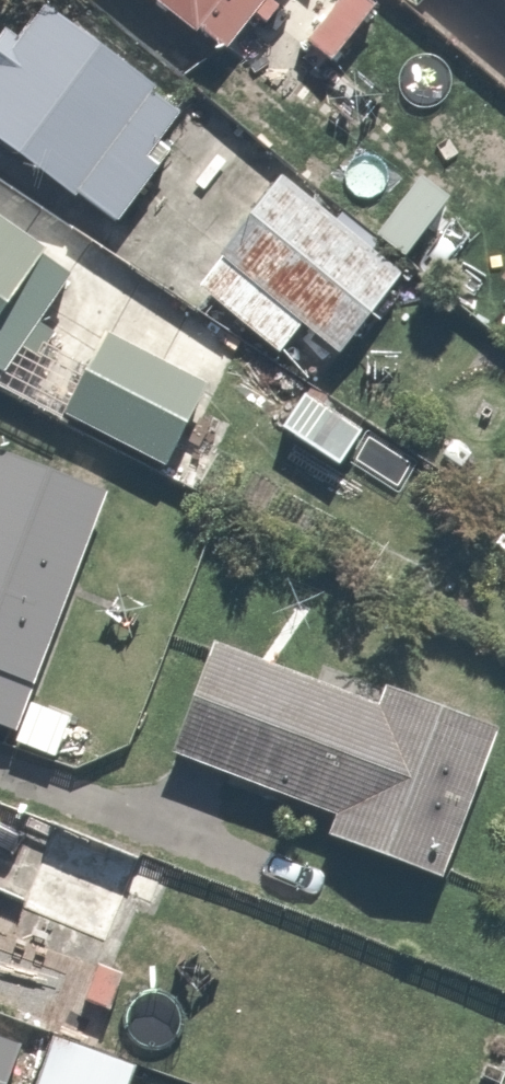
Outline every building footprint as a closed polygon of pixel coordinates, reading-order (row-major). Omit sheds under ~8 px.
[(50,0),(7,0),(0,9),(0,140),(112,225),(155,169),(132,151),(175,94),(50,0)] [(212,48),(239,15),(252,26),(274,0),(153,0),(212,48)] [(373,0),(313,0),(291,30),(332,60),(374,1),(373,0)] [(504,20),(504,0),(481,0),(504,20)] [(400,279),(270,167),(235,208),(251,222),(197,285),(281,357),(310,324),(339,350),(400,279)] [(0,219),(0,340),(56,257),(0,219)] [(54,301),(10,392),(196,481),(227,417),(202,405),(215,379),(54,301)] [(362,419),(303,375),(268,423),(326,466),(362,419)] [(0,451),(0,720),(5,722),(92,485),(0,451)] [(396,680),(385,708),(203,636),(163,739),(331,806),(324,823),(436,868),(448,838),(482,753),(495,720),(396,680)] [(144,850),(43,808),(4,904),(104,946),(144,850)] [(129,1060),(37,1024),(13,1083),(120,1083),(129,1060)] [(0,1033),(0,1083),(8,1083),(25,1043),(0,1033)]
